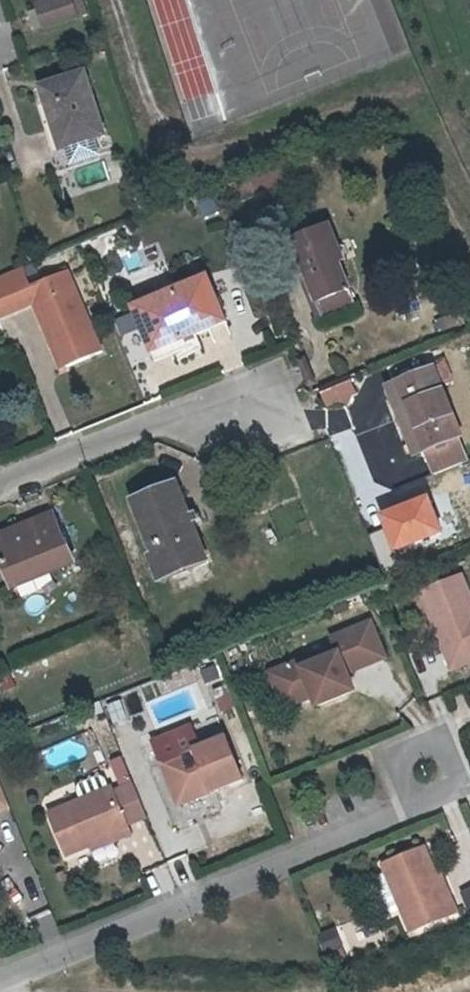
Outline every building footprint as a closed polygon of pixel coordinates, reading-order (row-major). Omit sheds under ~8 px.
[(83,29),(75,5),(42,15),(49,40),(83,29)] [(46,97),(65,158),(75,154),(93,149),(108,144),(89,83),(46,97)] [(54,161),(65,158),(46,97),(35,100),(54,161)] [(114,165),(108,144),(93,149),(65,158),(54,161),(61,182),(114,165)] [(337,243),(342,241),(335,225),(318,232),(300,239),(331,313),(361,301),(345,261),(337,243)] [(349,259),(342,241),(337,243),(345,261),(349,259)] [(76,368),(110,354),(76,275),(35,293),(27,273),(0,284),(0,308),(9,330),(44,314),(49,325),(56,322),(76,368)] [(151,328),(160,324),(170,347),(233,321),(214,275),(150,301),(141,305),(151,328)] [(455,313),(436,320),(441,332),(460,326),(455,313)] [(68,371),(76,368),(56,322),(49,325),(68,371)] [(161,351),(170,347),(160,324),(151,328),(161,351)] [(457,353),(469,350),(469,334),(453,339),(457,353)] [(414,451),(419,451),(428,473),(469,455),(469,454),(461,432),(452,436),(429,381),(437,378),(431,363),(385,383),(414,451)] [(354,391),(346,373),(319,385),(327,403),(339,398),(347,402),(351,393),(354,391)] [(211,555),(180,482),(139,499),(169,573),(211,555)] [(427,493),(378,511),(393,550),(441,532),(427,493)] [(59,514),(39,522),(42,531),(3,546),(18,585),(77,562),(59,514)] [(39,522),(0,537),(0,538),(3,546),(42,531),(39,522)] [(425,590),(457,668),(469,662),(469,580),(467,572),(425,590)] [(340,643),(280,668),(288,686),(305,691),(307,686),(314,683),(319,693),(323,703),(354,690),(348,675),(353,673),(352,670),(390,654),(375,620),(337,636),(340,643)] [(288,686),(280,668),(276,670),(284,690),(304,699),(319,693),(314,683),(307,686),(305,691),(288,686)] [(360,687),(353,673),(348,675),(354,690),(360,687)] [(187,730),(160,740),(182,797),(214,784),(216,790),(250,777),(233,732),(194,747),(187,730)] [(117,783),(57,806),(72,843),(95,834),(118,826),(122,835),(136,830),(132,820),(152,813),(139,780),(119,788),(117,783)] [(214,784),(182,797),(184,801),(216,790),(214,784)] [(118,826),(95,834),(99,843),(122,835),(118,826)] [(429,844),(387,861),(415,928),(461,909),(454,893),(450,895),(429,844)] [(329,960),(365,948),(356,920),(320,932),(329,960)]
